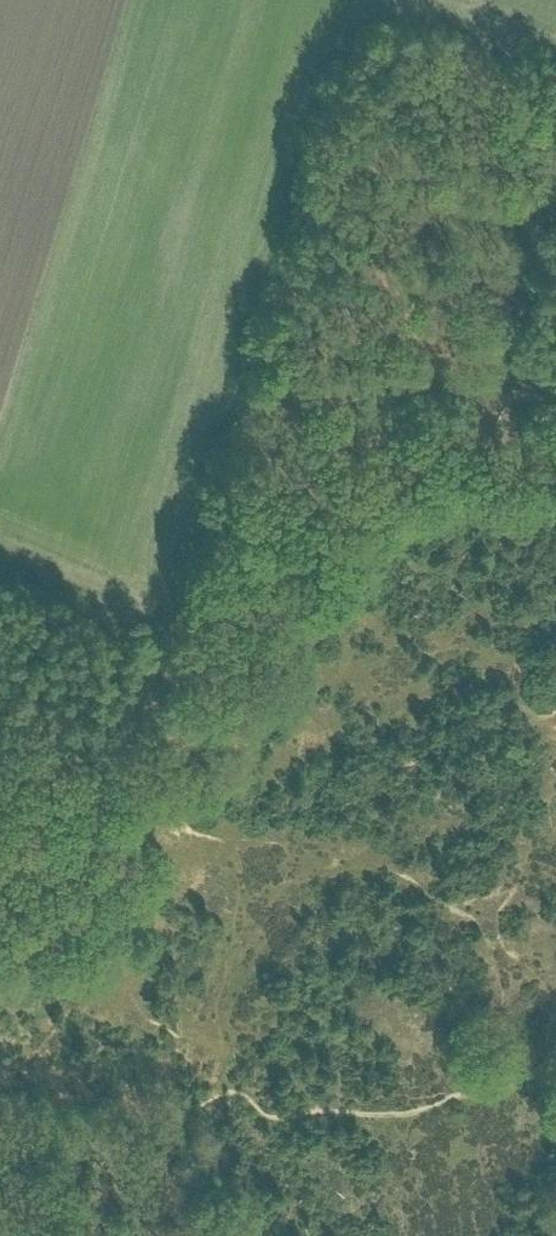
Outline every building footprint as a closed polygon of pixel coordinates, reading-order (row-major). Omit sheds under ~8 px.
[(442,786),(449,813),(467,809),(459,782),(442,786)]
